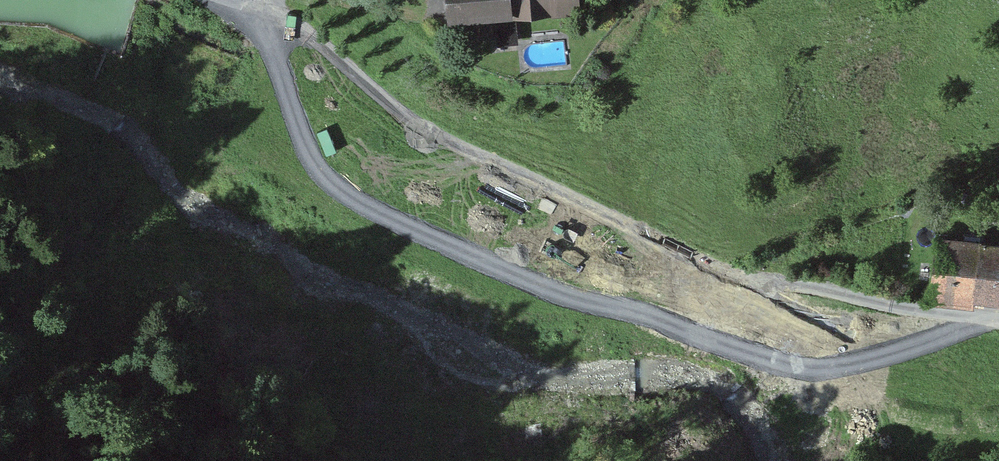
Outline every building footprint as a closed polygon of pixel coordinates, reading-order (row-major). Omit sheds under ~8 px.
[(445,26),(578,17),(577,0),(443,0),(445,26)] [(927,300),(998,308),(998,245),(933,238),(927,300)]
